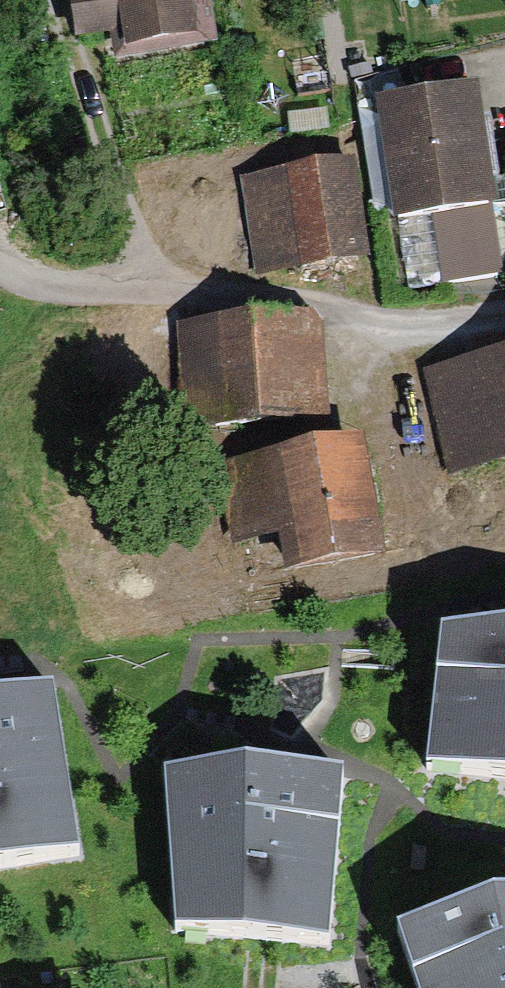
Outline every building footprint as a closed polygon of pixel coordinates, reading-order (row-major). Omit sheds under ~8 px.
[(82,39),(108,35),(112,63),(221,45),(214,0),(76,0),(82,39)] [(475,87),(378,100),(394,223),(435,218),(443,280),(500,272),(485,155),(475,87)] [(369,252),(363,148),(247,154),(252,257),(369,252)] [(331,406),(327,287),(255,290),(259,408),(331,406)] [(415,351),(435,457),(504,443),(504,334),(415,351)] [(383,546),(374,411),(283,417),(291,552),(383,546)] [(436,640),(420,770),(504,778),(504,632),(436,640)] [(72,854),(51,691),(0,698),(0,865),(72,854)] [(240,769),(159,775),(168,935),(323,947),(335,779),(298,775),(240,769)] [(486,902),(393,933),(410,987),(504,987),(504,900),(486,902)]
